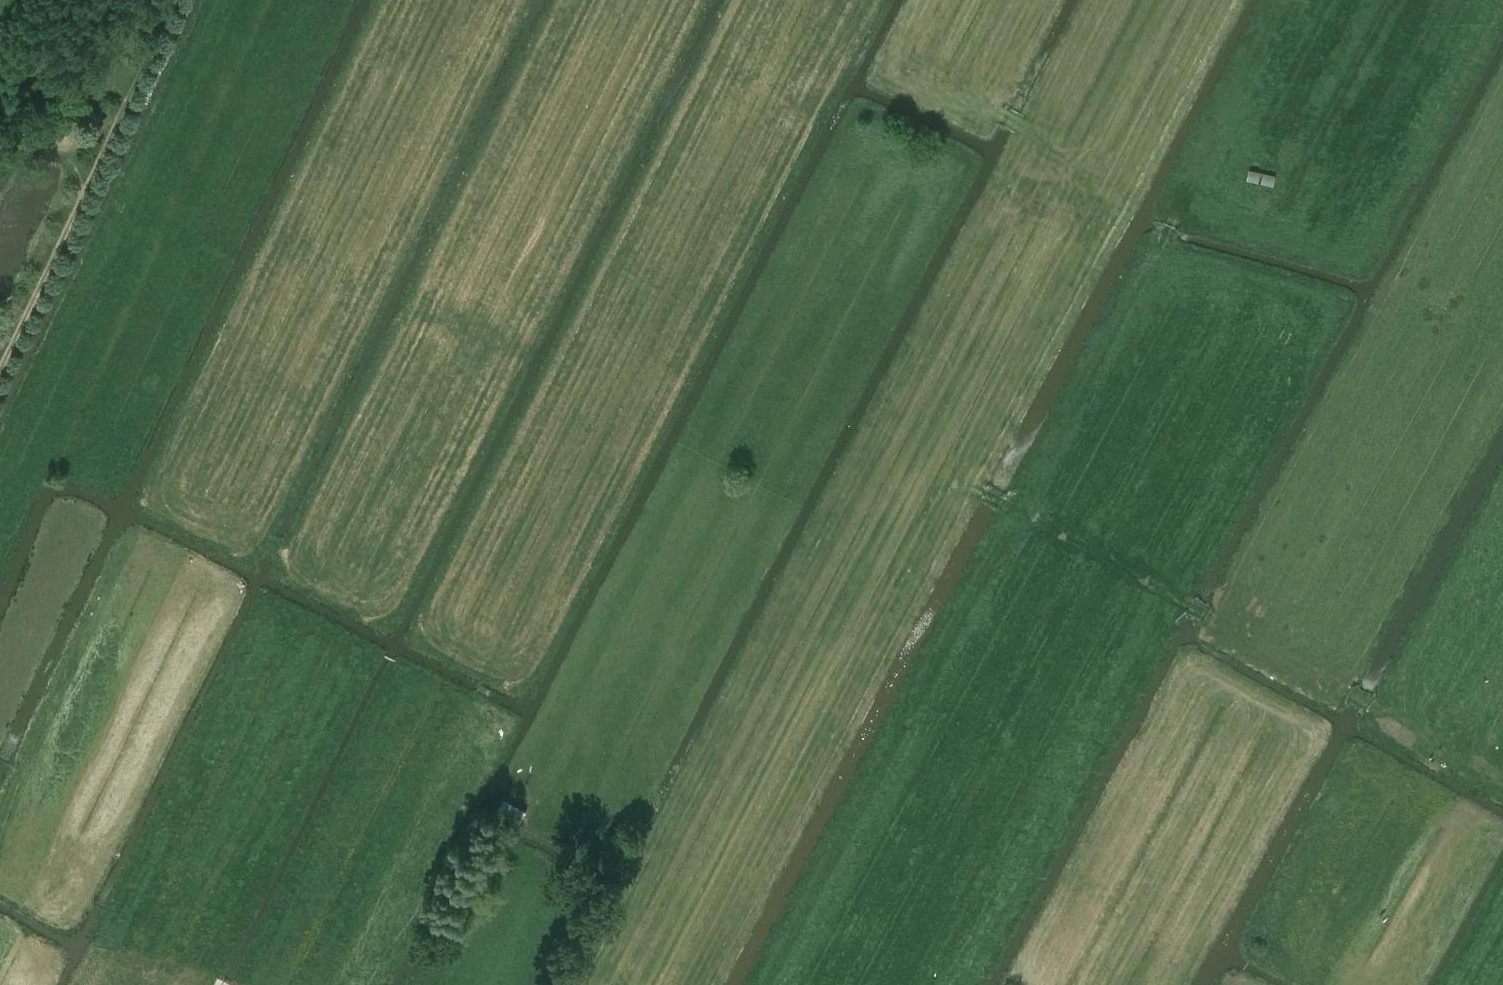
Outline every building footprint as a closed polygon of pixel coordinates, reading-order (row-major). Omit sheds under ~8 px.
[(504,799),(499,808),(520,821),(526,812),(504,799)]
